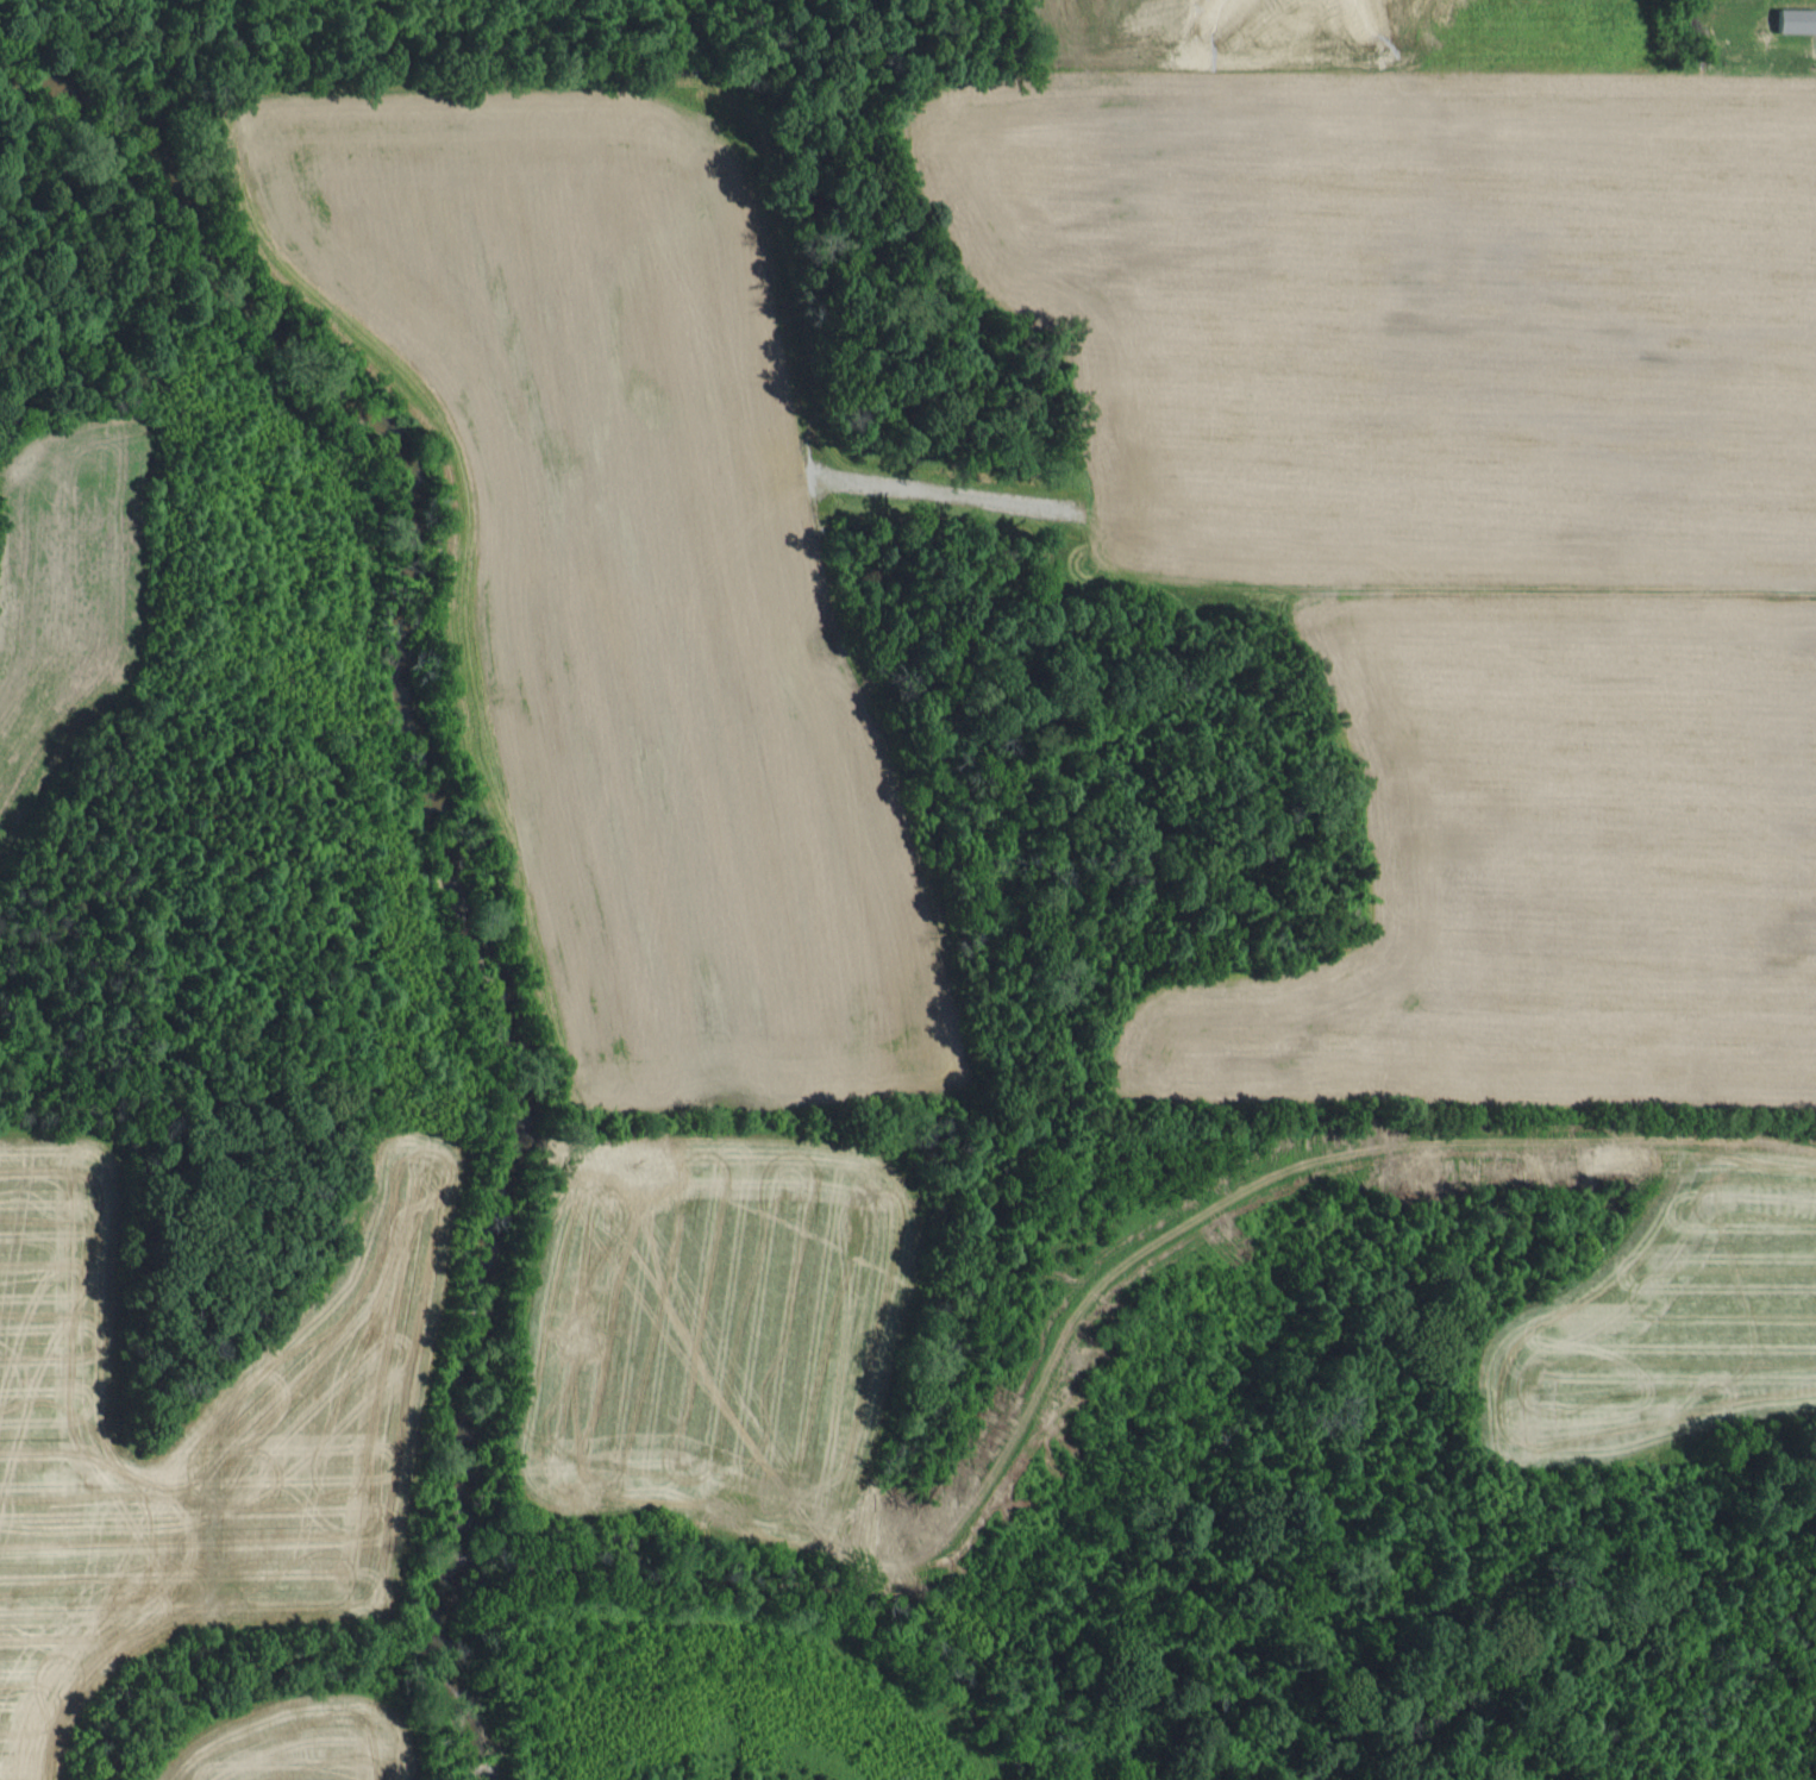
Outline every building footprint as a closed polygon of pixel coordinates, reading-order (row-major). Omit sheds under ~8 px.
[(1811,7),(1773,6),(1773,30),(1811,31),(1811,7)]
